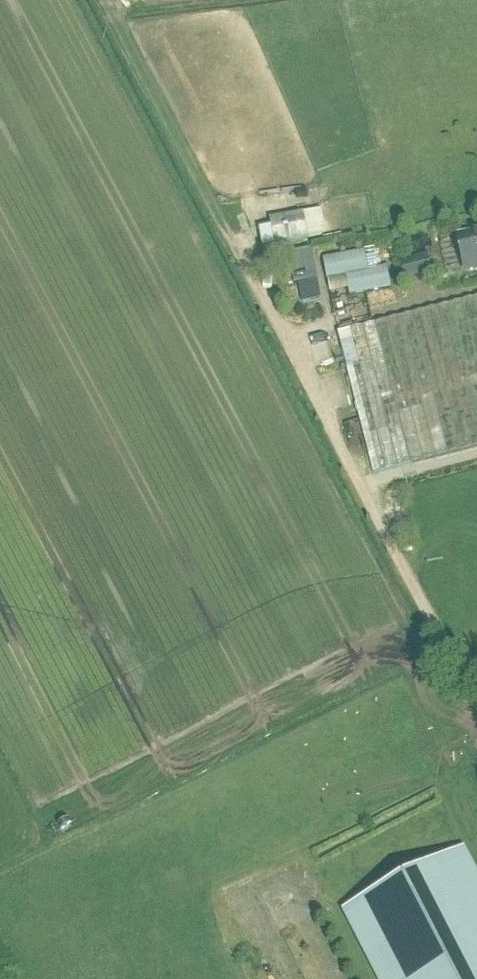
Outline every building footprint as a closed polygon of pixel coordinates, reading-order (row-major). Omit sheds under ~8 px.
[(263,250),(275,247),(275,245),(324,236),(319,211),(270,220),(272,228),(260,230),(263,250)] [(459,238),(466,271),(476,268),(476,234),(459,238)] [(364,254),(325,261),(328,281),(348,277),(351,296),(391,289),(387,269),(368,273),(364,254)] [(405,261),(408,277),(434,272),(431,256),(405,261)] [(476,448),(476,298),(339,333),(374,474),(476,448)] [(463,850),(345,911),(380,978),(476,978),(476,877),(463,850)]
